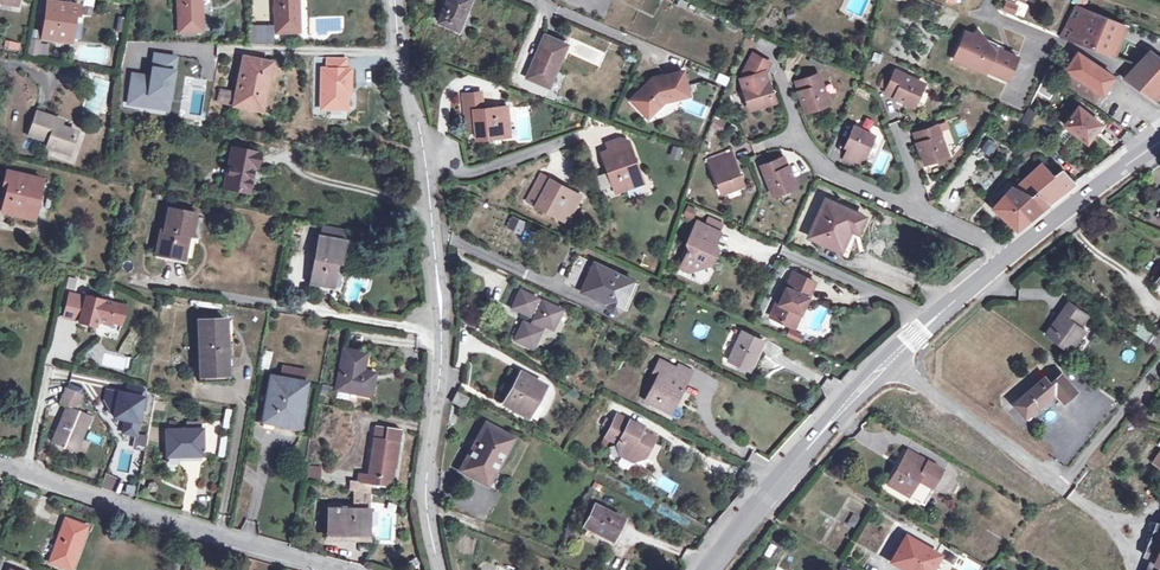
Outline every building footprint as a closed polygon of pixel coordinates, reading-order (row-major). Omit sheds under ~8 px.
[(179,32),(202,31),(200,0),(177,0),(179,32)] [(276,32),(299,31),(297,0),(275,0),(276,32)] [(439,22),(459,30),(471,0),(447,0),(439,22)] [(78,16),(79,6),(52,1),(50,11),(46,10),(41,38),(67,42),(71,14),(74,15),(78,16)] [(1018,5),(1006,1),(1003,10),(1014,14),(1018,5)] [(1123,24),(1083,7),(1077,5),(1074,3),(1059,37),(1060,38),(1110,56),(1123,24)] [(266,27),(249,27),(249,44),(267,44),(266,27)] [(953,59),(961,63),(966,51),(960,44),(973,35),(965,31),(953,59)] [(986,70),(1008,79),(1017,57),(995,48),(995,49),(990,48),(978,31),(973,35),(960,44),(966,51),(961,63),(985,73),(986,70)] [(566,45),(544,36),(527,77),(549,86),(566,45)] [(19,52),(21,44),(4,40),(3,48),(19,52)] [(39,41),(29,40),(27,53),(37,54),(39,41)] [(1149,50),(1124,78),(1149,96),(1159,83),(1159,58),(1149,50)] [(1098,66),(1078,53),(1066,69),(1065,68),(1058,79),(1095,104),(1102,94),(1103,95),(1115,77),(1098,66)] [(149,76),(131,73),(126,103),(157,107),(159,96),(168,97),(172,71),(168,70),(170,56),(153,54),(149,76)] [(753,55),(741,79),(751,109),(774,101),(765,75),(771,64),(753,55)] [(271,63),(243,57),(233,105),(261,111),(271,63)] [(328,58),(327,70),(322,70),(321,89),(321,110),(346,111),(347,94),(347,90),(349,90),(350,71),(345,71),(345,59),(328,58)] [(884,88),(893,72),(888,69),(879,85),(884,88)] [(689,95),(683,71),(657,77),(645,88),(644,87),(633,97),(641,105),(639,107),(648,117),(666,99),(667,101),(689,95)] [(923,84),(894,71),(885,92),(913,105),(923,84)] [(817,73),(795,81),(806,111),(828,102),(817,73)] [(1037,108),(1051,79),(1045,75),(1030,105),(1037,108)] [(482,92),(462,94),(466,129),(475,129),(476,138),(500,136),(500,128),(509,127),(507,107),(483,109),(482,92)] [(168,97),(159,96),(157,107),(166,109),(168,97)] [(1096,113),(1082,102),(1065,125),(1087,142),(1101,124),(1092,117),(1096,113)] [(531,134),(529,106),(510,107),(511,116),(516,116),(517,135),(531,134)] [(1035,111),(1029,107),(1025,115),(1022,121),(1029,125),(1031,121),(1035,111)] [(57,119),(36,112),(28,134),(48,141),(46,147),(68,155),(76,132),(55,124),(57,119)] [(883,135),(876,119),(861,125),(858,132),(851,129),(843,146),(850,149),(845,160),(860,167),(873,138),(883,135)] [(936,125),(914,133),(925,163),(930,160),(940,157),(947,154),(936,125)] [(510,135),(509,127),(500,128),(500,136),(510,135)] [(604,159),(616,192),(643,182),(631,150),(627,140),(618,138),(605,143),(610,157),(604,159)] [(979,152),(990,158),(996,147),(986,141),(979,152)] [(681,159),(683,148),(672,146),(670,156),(681,159)] [(259,154),(232,148),(224,188),(248,192),(253,166),(256,167),(259,154)] [(881,149),(872,167),(884,173),(893,154),(881,149)] [(726,153),(709,160),(721,193),(744,185),(735,163),(730,164),(726,153)] [(784,157),(761,165),(773,194),(794,185),(784,157)] [(997,205),(1020,226),(1047,204),(1057,196),(1073,183),(1061,169),(1053,176),(1042,163),(1016,187),(1014,186),(997,205)] [(42,180),(6,172),(1,191),(5,192),(1,211),(33,218),(42,180)] [(580,196),(541,174),(528,199),(559,216),(564,207),(571,212),(580,196)] [(466,185),(456,182),(454,186),(464,191),(467,192),(469,185),(466,185)] [(864,216),(826,199),(809,236),(841,250),(851,228),(858,231),(864,216)] [(168,208),(190,213),(191,209),(164,203),(160,226),(164,226),(168,208)] [(683,216),(693,219),(697,209),(687,205),(683,216)] [(567,220),(571,212),(564,207),(559,216),(567,220)] [(190,213),(168,208),(164,226),(163,230),(160,230),(155,254),(180,259),(185,235),(190,236),(195,214),(190,213)] [(523,223),(513,218),(509,227),(519,231),(523,223)] [(709,218),(705,225),(718,231),(721,224),(709,218)] [(705,225),(696,221),(686,242),(690,244),(682,264),(695,269),(703,266),(707,258),(712,261),(718,248),(714,246),(720,232),(718,231),(705,225)] [(321,227),(320,237),(346,238),(346,229),(321,227)] [(847,253),(858,231),(851,228),(841,250),(847,253)] [(344,242),(318,237),(309,283),(331,288),(336,263),(340,264),(344,242)] [(689,272),(695,269),(682,264),(680,268),(689,272)] [(582,291),(606,303),(607,305),(610,308),(612,310),(616,310),(619,308),(628,291),(627,290),(631,281),(598,265),(591,280),(588,279),(582,291)] [(800,313),(815,282),(796,273),(789,289),(785,287),(779,302),(777,301),(770,316),(788,325),(795,311),(800,313)] [(638,284),(631,281),(627,290),(628,291),(619,308),(625,311),(638,284)] [(561,310),(519,291),(512,308),(528,316),(530,313),(535,315),(530,326),(523,323),(515,340),(533,348),(543,325),(552,329),(561,310)] [(84,300),(69,296),(64,317),(79,321),(79,323),(95,327),(96,320),(107,322),(108,321),(120,324),(124,306),(85,297),(84,300)] [(1053,324),(1045,334),(1070,351),(1084,330),(1079,327),(1087,316),(1067,303),(1060,314),(1063,316),(1055,326),(1053,324)] [(794,328),(800,313),(795,311),(788,325),(794,328)] [(1060,314),(1053,324),(1055,326),(1063,316),(1060,314)] [(225,319),(198,320),(200,360),(205,360),(206,375),(227,374),(225,319)] [(1131,332),(1159,351),(1159,349),(1159,327),(1157,331),(1140,320),(1131,332)] [(788,330),(787,339),(802,340),(803,330),(788,330)] [(763,341),(741,331),(728,360),(750,370),(763,341)] [(365,354),(344,350),(337,388),(349,391),(370,394),(372,380),(361,377),(362,372),(365,354)] [(228,380),(227,374),(206,375),(205,360),(200,360),(198,361),(199,381),(228,380)] [(677,368),(660,360),(654,372),(659,374),(646,401),(669,411),(679,388),(682,390),(690,374),(677,368)] [(679,364),(677,368),(690,374),(691,370),(679,364)] [(306,371),(284,367),(282,379),(304,383),(306,371)] [(544,386),(520,373),(503,404),(522,414),(529,401),(535,404),(544,386)] [(1044,378),(1014,405),(1025,418),(1031,414),(1048,399),(1056,392),(1064,401),(1076,391),(1062,374),(1050,385),(1044,378)] [(282,379),(271,377),(262,421),(297,427),(305,383),(304,383),(282,379)] [(129,385),(127,395),(143,398),(145,398),(146,393),(144,388),(129,385)] [(81,394),(66,387),(59,402),(67,406),(52,443),(75,453),(90,416),(75,409),(81,394)] [(347,400),(349,391),(337,388),(335,398),(347,400)] [(126,419),(124,432),(136,434),(143,398),(108,391),(106,400),(115,417),(126,419)] [(456,392),(451,402),(462,408),(468,398),(456,392)] [(1051,402),(1048,399),(1031,414),(1034,417),(1051,402)] [(527,417),(535,404),(529,401),(522,414),(527,417)] [(627,424),(614,418),(605,437),(617,443),(616,444),(620,456),(632,462),(644,458),(654,437),(641,431),(642,428),(629,421),(627,424)] [(190,430),(201,429),(201,420),(189,421),(190,430)] [(509,436),(486,424),(461,471),(488,485),(498,465),(495,463),(509,436)] [(400,430),(376,426),(368,474),(359,473),(357,482),(369,484),(390,488),(393,468),(389,467),(393,441),(398,442),(400,430)] [(190,430),(165,430),(166,456),(202,455),(201,429),(190,430)] [(513,439),(509,436),(495,463),(498,465),(513,439)] [(394,468),(398,442),(393,441),(389,467),(393,468),(394,468)] [(907,451),(887,485),(924,506),(943,472),(907,451)] [(307,465),(306,479),(320,480),(321,466),(307,465)] [(102,474),(100,487),(114,489),(116,476),(102,474)] [(670,494),(677,485),(662,474),(655,483),(670,494)] [(355,491),(368,493),(369,484),(357,482),(351,482),(349,491),(355,491)] [(34,491),(23,487),(21,492),(32,496),(34,491)] [(355,499),(354,510),(367,510),(368,497),(361,499),(355,499)] [(621,519),(594,505),(584,526),(611,540),(621,519)] [(368,538),(368,532),(369,510),(367,510),(354,510),(327,510),(327,532),(327,537),(368,538)] [(85,526),(65,519),(49,562),(71,569),(84,536),(81,535),(85,526)] [(891,563),(904,569),(921,569),(923,568),(926,569),(930,569),(938,556),(905,538),(891,563)]
